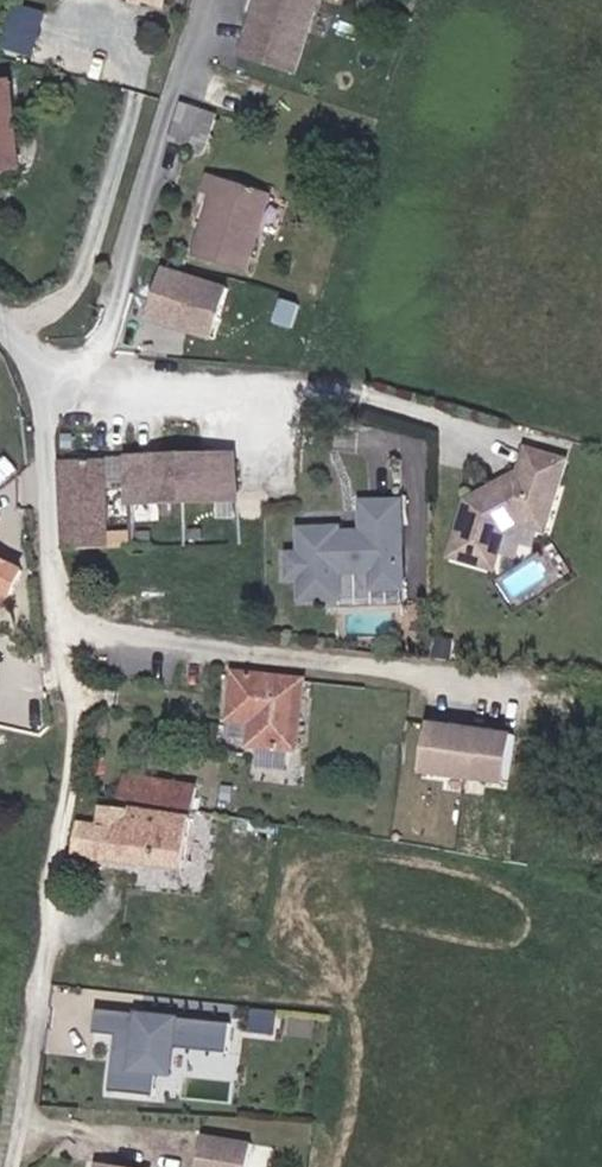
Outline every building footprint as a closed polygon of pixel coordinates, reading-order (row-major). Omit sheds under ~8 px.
[(287,0),(219,0),(227,2),(208,66),(263,82),(287,0)] [(15,1),(5,48),(38,56),(49,9),(15,1)] [(199,124),(163,113),(152,152),(187,162),(199,124)] [(240,198),(178,181),(173,202),(186,206),(178,232),(175,232),(166,263),(217,278),(240,198)] [(203,296),(137,276),(122,326),(163,339),(196,319),(203,296)] [(283,328),(290,307),(274,302),(267,324),(283,328)] [(196,319),(163,339),(188,346),(196,319)] [(542,522),(562,449),(520,438),(513,464),(510,463),(502,468),(505,473),(494,479),(491,474),(462,491),(446,548),(492,561),(502,522),(517,514),(542,522)] [(227,460),(126,463),(111,463),(111,509),(226,502),(227,460)] [(92,468),(39,470),(46,558),(94,557),(92,468)] [(342,590),(341,564),(374,562),(375,580),(404,578),(399,492),(360,495),(363,524),(338,526),(337,521),(299,524),(301,548),(289,549),(290,571),(303,570),(304,593),(342,590)] [(226,502),(111,509),(113,556),(229,552),(226,502)] [(9,555),(0,551),(0,574),(9,555)] [(283,755),(292,680),(219,670),(213,718),(237,721),(235,750),(283,755)] [(517,771),(521,722),(435,715),(430,763),(517,771)] [(116,769),(111,795),(178,803),(181,776),(116,769)] [(178,803),(185,804),(200,806),(202,779),(181,776),(178,803)] [(83,853),(177,865),(183,813),(89,800),(83,853)] [(221,1048),(224,1019),(88,1009),(86,1032),(109,1034),(104,1090),(149,1094),(151,1070),(165,1071),(167,1044),(221,1048)] [(189,1138),(184,1166),(235,1166),(238,1146),(189,1138)]
